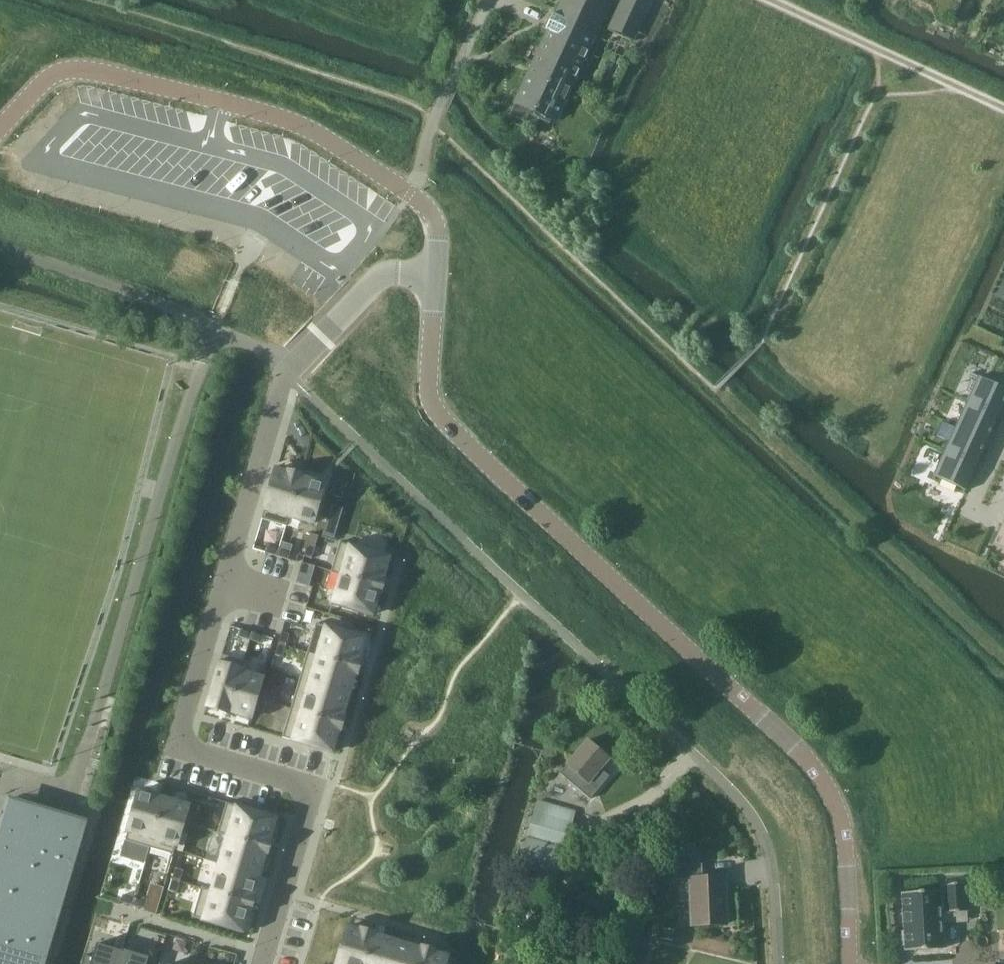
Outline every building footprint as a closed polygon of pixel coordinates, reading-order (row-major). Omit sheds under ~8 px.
[(610,2),(606,0),(564,0),(556,16),(553,14),(546,30),(549,32),(534,65),(537,67),(520,104),(555,120),(610,2)] [(649,2),(644,0),(624,0),(615,20),(637,30),(649,2)] [(966,402),(1000,417),(1003,408),(1003,389),(978,377),(966,402)] [(966,402),(955,426),(989,442),(994,429),(996,430),(1000,421),(998,421),(1000,417),(966,402)] [(955,426),(944,450),(978,466),(989,442),(955,426)] [(944,450),(933,476),(966,491),(972,478),(974,479),(978,470),(976,469),(978,466),(944,450)] [(276,469),(264,510),(288,517),(300,476),(276,469)] [(300,476),(288,517),(312,524),(324,483),(300,476)] [(331,505),(323,535),(335,539),(344,509),(331,505)] [(992,545),(1003,550),(1003,519),(992,545)] [(311,534),(307,545),(315,548),(318,536),(311,534)] [(340,542),(331,572),(340,575),(340,574),(383,586),(385,579),(384,579),(390,557),(340,542)] [(267,545),(265,553),(276,557),(279,549),(267,545)] [(279,549),(276,557),(288,560),(290,552),(279,549)] [(302,563),(299,574),(306,577),(310,565),(302,563)] [(340,575),(332,603),(373,615),(380,593),(381,594),(383,586),(340,574),(340,575)] [(316,623),(307,652),(359,668),(361,660),(360,660),(366,638),(316,623)] [(240,629),(238,637),(249,640),(252,633),(240,629)] [(281,632),(278,644),(286,646),(289,635),(281,632)] [(252,633),(249,640),(261,644),(263,636),(252,633)] [(278,644),(275,655),(282,658),(286,646),(278,644)] [(307,652),(299,680),(350,695),(356,674),(357,675),(359,668),(307,652)] [(221,655),(207,706),(228,712),(240,671),(241,671),(244,662),(221,655)] [(240,671),(228,712),(250,718),(252,710),(256,698),(259,687),(262,677),(241,671),(240,671)] [(299,680),(291,708),(342,724),(344,716),(350,695),(299,680)] [(259,687),(256,698),(263,701),(267,689),(259,687)] [(256,698),(252,710),(260,712),(263,701),(256,698)] [(291,708),(282,738),(333,752),(339,730),(340,731),(342,724),(291,708)] [(588,741),(567,764),(560,773),(590,800),(609,778),(600,771),(610,759),(588,741)] [(140,790),(125,841),(149,848),(164,797),(140,790)] [(164,797),(149,848),(173,855),(188,804),(164,797)] [(88,822),(9,799),(0,830),(0,963),(46,963),(88,822)] [(538,800),(535,812),(572,823),(575,810),(538,800)] [(226,803),(218,833),(227,836),(227,835),(269,847),(271,840),(270,840),(277,818),(226,803)] [(187,810),(183,822),(191,824),(194,813),(187,810)] [(558,872),(572,823),(535,812),(521,861),(558,872)] [(183,822),(180,834),(188,836),(191,824),(183,822)] [(227,836),(219,863),(260,875),(266,854),(267,854),(269,847),(227,835),(227,836)] [(695,844),(679,844),(680,857),(695,857),(695,844)] [(211,890),(211,891),(253,903),(255,896),(254,896),(260,875),(219,863),(211,890)] [(676,880),(690,879),(692,926),(726,924),(726,919),(728,917),(728,910),(725,908),(724,877),(702,878),(702,864),(675,865),(676,880)] [(176,868),(172,879),(180,882),(183,870),(176,868)] [(172,879),(169,891),(176,893),(180,882),(172,879)] [(906,950),(906,951),(943,949),(943,948),(942,948),(942,945),(945,945),(944,927),(941,927),(940,913),(967,912),(967,910),(966,910),(965,885),(965,884),(944,885),(944,886),(945,886),(945,891),(939,892),(939,891),(903,893),(903,894),(905,932),(902,933),(903,945),(906,945),(906,950)] [(202,887),(193,917),(243,932),(250,910),(251,910),(253,903),(211,891),(211,890),(202,887)] [(123,894),(121,902),(132,905),(135,898),(123,894)] [(135,898),(132,905),(144,909),(146,901),(135,898)] [(337,963),(364,963),(373,934),(374,934),(375,933),(360,929),(360,930),(348,926),(337,963)] [(662,928),(661,938),(673,940),(675,930),(662,928)] [(364,963),(391,963),(397,941),(374,934),(373,934),(364,963)] [(422,948),(421,947),(397,941),(391,963),(417,963),(422,948)] [(82,963),(119,963),(123,952),(122,951),(97,944),(93,958),(85,955),(82,963)] [(417,963),(444,963),(447,955),(435,952),(435,951),(421,947),(422,948),(417,963)] [(119,963),(146,963),(148,957),(122,950),(122,951),(123,952),(119,963)]
